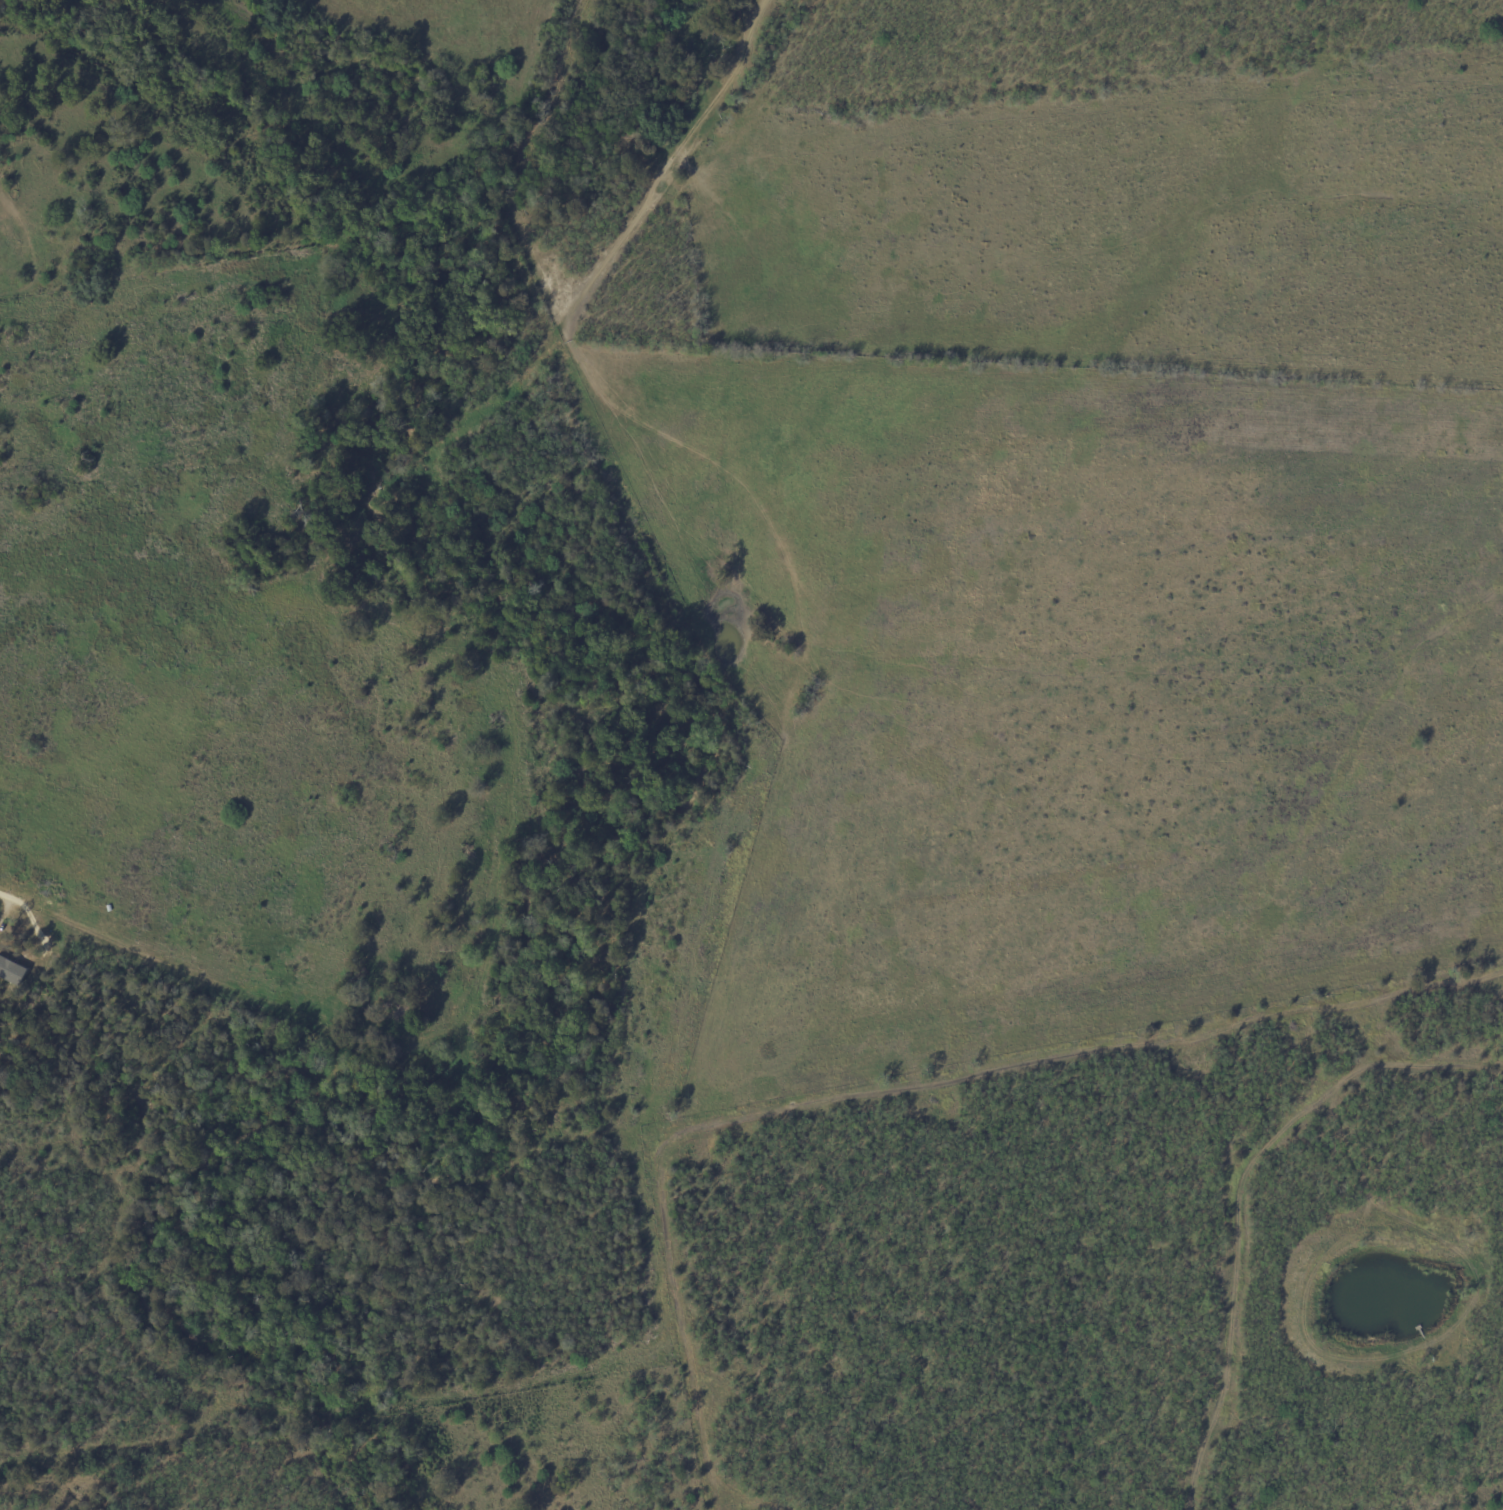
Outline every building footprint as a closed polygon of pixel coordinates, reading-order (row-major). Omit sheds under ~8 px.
[(28,969),(0,956),(0,978),(20,987),(28,969)]
